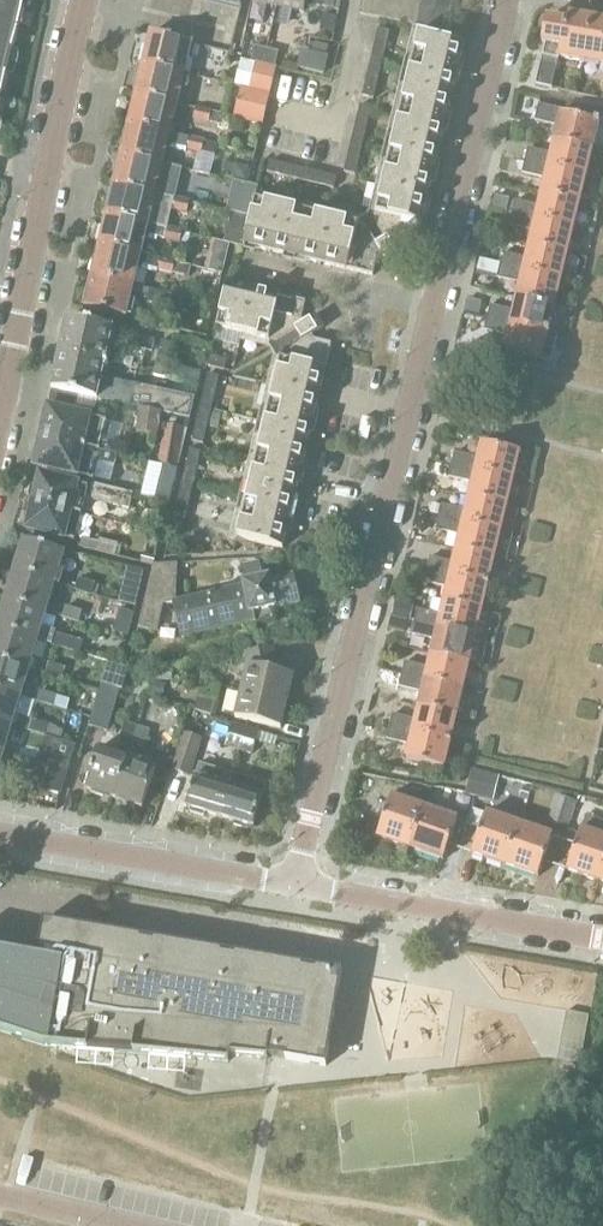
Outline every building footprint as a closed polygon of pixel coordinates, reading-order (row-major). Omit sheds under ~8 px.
[(25,0),(0,0),(0,99),(25,0)] [(278,7),(302,12),(304,5),(305,0),(280,0),(278,7)] [(329,10),(332,10),(334,0),(320,0),(319,8),(329,10)] [(361,14),(375,17),(379,0),(364,0),(361,14)] [(375,17),(389,20),(393,0),(379,0),(375,17)] [(389,20),(403,23),(408,0),(393,0),(389,20)] [(403,23),(417,25),(422,0),(408,0),(403,23)] [(417,25),(432,28),(438,0),(422,0),(417,25)] [(444,0),(438,0),(432,28),(447,31),(453,2),(444,0)] [(319,31),(333,34),(337,16),(323,13),(319,31)] [(592,18),(591,18),(569,14),(568,22),(547,18),(542,42),(547,43),(561,46),(558,55),(584,60),(584,57),(586,57),(592,18)] [(586,57),(599,60),(599,63),(602,64),(602,20),(592,18),(586,57)] [(389,32),(378,29),(374,43),(386,45),(389,32)] [(149,41),(144,62),(185,72),(189,55),(192,56),(195,42),(152,31),(151,32),(153,33),(151,42),(149,41)] [(387,265),(399,258),(393,248),(397,245),(415,250),(464,45),(418,34),(412,59),(405,57),(398,85),(406,86),(394,135),(387,133),(380,160),(387,162),(375,213),(358,224),(307,211),(309,204),(282,197),(280,205),(255,198),(250,216),(243,244),(373,276),(377,258),(381,255),(387,265)] [(382,59),(386,45),(374,43),(371,56),(382,59)] [(547,43),(545,50),(544,52),(558,55),(561,46),(547,43)] [(262,63),(266,47),(255,44),(251,61),(255,62),(262,63)] [(305,52),(303,52),(299,67),(323,73),(327,58),(325,57),(327,47),(317,45),(309,45),(308,50),(305,49),(305,52)] [(277,49),(266,47),(262,63),(273,66),(277,49)] [(556,66),(558,55),(544,52),(542,62),(556,66)] [(382,59),(371,56),(368,69),(379,72),(382,59)] [(142,72),(137,91),(178,101),(182,85),(184,86),(188,72),(185,72),(144,62),(144,63),(146,63),(144,72),(142,72)] [(273,66),(262,63),(255,62),(249,87),(270,93),(276,67),(273,66)] [(542,62),(539,73),(553,76),(556,66),(542,62)] [(376,86),(379,72),(368,69),(365,83),(376,86)] [(539,73),(537,83),(551,86),(553,76),(539,73)] [(376,86),(365,83),(362,96),(373,99),(376,86)] [(270,93),(249,87),(241,85),(233,118),(262,125),(270,93)] [(134,102),(129,122),(171,131),(175,115),(177,116),(181,102),(178,101),(137,91),(137,93),(139,93),(136,103),(134,102)] [(594,119),(596,110),(567,103),(565,112),(594,119)] [(534,120),(552,124),(558,126),(554,140),(592,148),(598,124),(599,124),(600,121),(595,120),(594,121),(562,113),(563,110),(538,104),(534,120)] [(371,108),(360,105),(356,118),(368,121),(371,108)] [(210,109),(196,106),(193,116),(208,120),(210,109)] [(210,109),(208,120),(221,123),(224,113),(210,109)] [(364,135),(368,121),(356,118),(353,132),(364,135)] [(127,132),(122,152),(164,161),(168,145),(213,156),(216,143),(174,133),(174,132),(171,131),(129,122),(129,123),(131,124),(129,132),(127,132)] [(364,135),(353,132),(350,146),(361,148),(364,135)] [(592,148),(554,140),(551,154),(528,148),(525,160),(587,175),(587,173),(586,173),(592,148)] [(358,162),(361,148),(350,146),(347,159),(358,162)] [(166,163),(166,162),(164,161),(122,152),(122,153),(124,154),(122,163),(120,162),(115,182),(161,193),(165,179),(179,182),(180,176),(194,179),(196,170),(166,163)] [(358,162),(347,159),(343,173),(355,175),(358,162)] [(545,178),(544,185),(542,192),(579,201),(585,176),(587,176),(587,175),(525,160),(522,172),(545,178)] [(280,176),(282,165),(269,162),(266,173),(280,176)] [(226,163),(223,171),(233,174),(232,178),(237,179),(237,180),(247,183),(251,171),(249,170),(250,168),(235,164),(235,165),(226,163)] [(296,168),(282,165),(280,176),(293,179),(296,168)] [(307,183),(309,171),(296,168),(293,179),(307,183)] [(323,175),(309,171),(307,183),(320,186),(323,175)] [(336,178),(323,175),(320,186),(333,189),(336,178)] [(238,197),(235,212),(250,216),(255,198),(258,186),(248,184),(235,180),(231,195),(238,197)] [(166,226),(171,206),(186,210),(189,200),(161,193),(115,182),(114,184),(117,184),(114,193),(112,193),(107,212),(166,226)] [(538,206),(532,205),(515,201),(512,213),(574,227),(575,226),(573,225),(579,201),(542,192),(538,206)] [(508,200),(494,197),(491,209),(503,212),(505,213),(505,211),(508,200)] [(503,212),(501,223),(509,225),(512,213),(505,211),(505,213),(503,212)] [(105,222),(100,243),(142,252),(146,235),(178,243),(181,230),(166,227),(166,226),(107,212),(107,214),(109,214),(107,223),(105,222)] [(231,212),(224,242),(231,243),(243,247),(243,244),(250,216),(235,212),(231,212)] [(509,225),(527,229),(533,230),(529,244),(567,253),(573,228),(574,229),(574,227),(512,213),(509,225)] [(224,242),(217,240),(210,266),(224,269),(231,243),(224,242)] [(92,274),(94,275),(134,284),(138,266),(141,267),(144,253),(142,252),(100,243),(102,244),(100,253),(97,253),(92,274)] [(500,265),(562,280),(562,278),(561,278),(567,253),(529,244),(526,258),(502,253),(500,265)] [(174,260),(159,257),(156,266),(172,270),(174,260)] [(517,297),(554,305),(560,281),(562,281),(562,280),(500,265),(497,277),(520,283),(517,297)] [(85,305),(126,315),(126,312),(135,315),(138,300),(130,298),(134,284),(94,275),(92,284),(90,284),(85,305)] [(282,548),(317,405),(331,343),(314,339),(311,335),(322,329),(314,317),(304,323),(301,319),(302,319),(306,301),(227,282),(216,328),(269,341),(280,358),(267,409),(260,407),(254,434),(261,436),(249,485),(242,483),(235,510),(243,512),(236,537),(282,548)] [(164,291),(150,288),(147,299),(161,303),(164,291)] [(487,317),(549,332),(550,331),(548,330),(554,305),(517,297),(513,311),(490,305),(487,317)] [(464,311),(479,315),(481,304),(466,300),(464,311)] [(141,407),(189,418),(190,418),(194,397),(102,376),(113,326),(67,316),(52,387),(52,388),(78,393),(141,407)] [(487,317),(484,330),(507,335),(504,350),(541,359),(550,361),(557,334),(549,332),(487,317)] [(135,348),(151,351),(153,337),(138,334),(135,348)] [(172,342),(161,339),(153,373),(164,376),(172,342)] [(224,370),(227,360),(215,357),(212,368),(224,370)] [(167,363),(164,376),(177,379),(191,383),(197,384),(200,372),(167,363)] [(208,374),(194,440),(205,442),(208,428),(211,412),(219,376),(208,374)] [(74,411),(78,393),(52,388),(49,406),(74,411)] [(41,434),(41,436),(118,453),(120,443),(119,442),(106,440),(110,423),(110,421),(107,420),(107,419),(87,414),(85,412),(78,411),(76,412),(74,411),(49,406),(48,406),(42,429),(41,434)] [(177,469),(189,418),(141,407),(135,433),(155,436),(156,429),(161,431),(157,464),(163,465),(176,468),(177,469)] [(211,412),(208,428),(217,430),(220,414),(211,412)] [(41,436),(34,465),(93,478),(97,460),(115,465),(118,453),(41,436)] [(455,452),(452,465),(514,480),(514,478),(513,478),(519,452),(482,443),(478,458),(455,452)] [(185,518),(201,453),(191,450),(175,516),(185,518)] [(163,465),(156,499),(168,502),(176,468),(163,465)] [(469,496),(506,506),(512,481),(513,481),(514,480),(452,465),(449,477),(472,482),(469,496)] [(31,487),(29,494),(31,498),(33,499),(33,501),(81,513),(85,498),(129,509),(133,493),(94,483),(88,485),(39,474),(37,485),(35,484),(31,487)] [(442,505),(439,517),(501,532),(502,531),(500,530),(506,506),(469,496),(465,510),(442,505)] [(26,528),(74,540),(81,513),(33,501),(32,503),(31,502),(26,504),(24,511),(27,516),(29,516),(26,528)] [(429,512),(438,514),(440,505),(431,503),(429,512)] [(501,532),(439,517),(436,529),(460,535),(456,549),(494,558),(499,533),(501,533),(501,532)] [(98,541),(95,551),(115,556),(118,543),(98,539),(98,541)] [(14,565),(13,566),(15,566),(13,571),(54,583),(58,584),(62,570),(58,569),(63,552),(23,540),(22,545),(19,545),(15,557),(17,558),(15,565),(14,565)] [(429,557),(427,569),(489,584),(489,583),(488,582),(494,558),(456,549),(453,563),(429,557)] [(142,553),(140,562),(153,564),(155,556),(142,553)] [(247,586),(253,613),(297,603),(297,604),(299,603),(299,601),(298,601),(297,596),(299,593),(297,584),(294,582),(293,578),(293,576),(290,576),(290,577),(268,582),(268,579),(263,580),(259,562),(240,566),(244,585),(244,587),(247,586)] [(157,606),(174,603),(175,603),(176,564),(153,565),(137,628),(151,631),(157,606)] [(144,571),(128,567),(119,603),(135,606),(144,571)] [(489,584),(427,569),(424,582),(447,587),(444,601),(481,610),(487,585),(488,586),(489,584)] [(6,596),(5,599),(45,612),(54,583),(13,571),(12,575),(10,574),(6,586),(8,588),(6,595),(4,594),(4,596),(6,596)] [(77,579),(74,589),(90,594),(93,583),(77,579)] [(255,621),(253,613),(247,586),(244,587),(175,603),(174,603),(182,637),(255,621)] [(37,639),(53,643),(57,633),(57,631),(41,626),(45,612),(5,599),(3,603),(1,603),(0,607),(0,628),(37,639)] [(395,601),(392,610),(411,615),(413,606),(395,601)] [(417,610),(414,622),(476,637),(476,635),(475,635),(481,610),(444,601),(440,615),(417,610)] [(64,606),(61,616),(77,621),(80,610),(64,606)] [(134,613),(119,609),(112,633),(127,637),(134,613)] [(403,632),(406,620),(391,616),(388,628),(403,632)] [(476,637),(414,622),(411,634),(434,640),(431,654),(468,662),(474,638),(476,638),(476,637)] [(29,668),(37,639),(0,628),(0,659),(29,668)] [(57,633),(53,643),(78,651),(81,640),(57,633)] [(280,728),(283,716),(293,676),(278,672),(272,646),(244,653),(247,665),(234,717),(280,728)] [(404,662),(401,674),(464,689),(464,687),(462,687),(468,662),(431,654),(428,668),(404,662)] [(20,695),(29,668),(0,659),(0,689),(20,695)] [(45,672),(60,677),(63,667),(48,662),(45,672)] [(108,662),(101,683),(120,689),(127,668),(108,662)] [(155,680),(172,679),(171,665),(154,669),(155,680)] [(464,689),(401,674),(398,686),(422,692),(418,706),(456,715),(462,690),(463,690),(464,689)] [(148,695),(163,699),(167,685),(153,681),(148,695)] [(88,726),(107,732),(120,689),(101,683),(88,726)] [(12,724),(14,716),(20,695),(0,689),(0,721),(12,724)] [(39,689),(36,700),(68,709),(71,699),(39,689)] [(198,697),(194,711),(210,716),(214,702),(198,697)] [(392,714),(389,726),(451,742),(451,740),(450,740),(456,715),(418,706),(415,720),(392,714)] [(28,729),(44,734),(47,724),(47,722),(31,718),(28,729)] [(7,754),(7,753),(4,752),(12,724),(0,721),(0,752),(7,754)] [(136,726),(124,722),(119,737),(122,738),(117,750),(127,754),(136,726)] [(225,746),(238,750),(244,725),(231,722),(225,746)] [(47,724),(44,734),(58,738),(61,731),(53,726),(47,724)] [(244,725),(238,750),(251,753),(258,729),(244,725)] [(136,726),(127,754),(128,754),(133,742),(145,746),(150,730),(136,726)] [(451,742),(389,726),(386,739),(409,744),(406,759),(443,768),(449,743),(450,743),(451,742)] [(190,776),(203,739),(184,732),(171,769),(190,776)] [(66,770),(75,744),(60,739),(51,765),(66,770)] [(113,797),(126,756),(115,753),(114,755),(103,752),(104,749),(98,747),(84,788),(92,790),(91,792),(102,796),(103,794),(113,797)] [(123,801),(123,802),(135,806),(135,805),(142,807),(155,766),(149,764),(149,767),(137,763),(138,761),(126,756),(113,797),(123,801)] [(198,763),(185,807),(190,809),(189,812),(203,816),(204,813),(219,817),(231,773),(198,763)] [(59,794),(66,771),(51,766),(44,789),(59,794)] [(471,771),(465,793),(490,800),(497,779),(471,771)] [(231,773),(219,817),(234,821),(233,824),(247,828),(247,825),(252,827),(265,783),(231,773)] [(522,786),(519,797),(527,800),(530,788),(522,786)] [(390,795),(383,817),(376,837),(410,848),(424,807),(390,795)] [(568,828),(577,803),(557,796),(548,821),(568,828)] [(457,818),(424,807),(410,848),(442,859),(457,818)] [(505,864),(518,823),(486,812),(485,814),(471,809),(467,820),(481,825),(471,853),(505,864)] [(585,824),(602,831),(602,819),(588,814),(585,824)] [(552,835),(518,823),(505,864),(538,876),(552,835)] [(602,872),(602,836),(581,828),(566,869),(600,881),(602,872)] [(36,958),(0,952),(0,1031),(44,1046),(50,1046),(54,1046),(228,1061),(229,1055),(267,1058),(268,1055),(285,1058),(285,1059),(326,1066),(342,971),(315,967),(303,965),(234,953),(222,951),(153,939),(141,937),(43,920),(36,958)]
